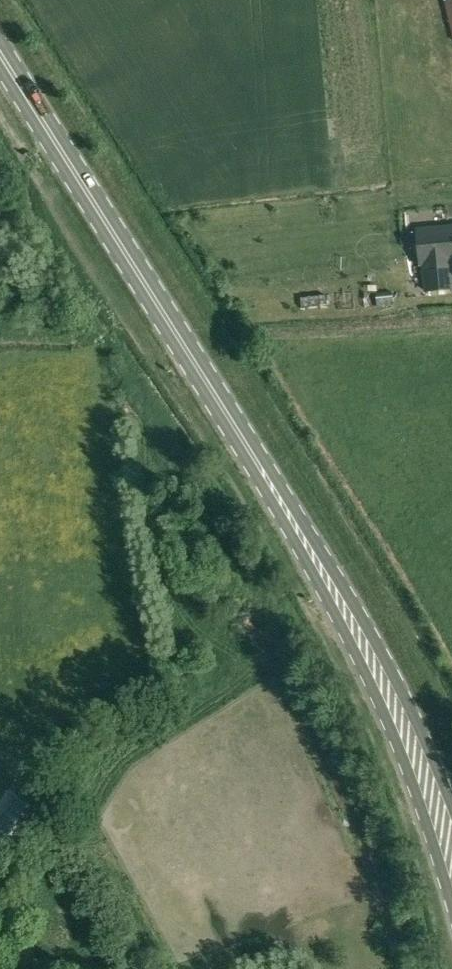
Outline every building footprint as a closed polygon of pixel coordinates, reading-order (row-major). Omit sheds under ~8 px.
[(451,261),(451,227),(418,230),(421,263),(424,263),(427,291),(451,289),(451,272),(448,273),(447,262),(451,261)] [(377,292),(378,306),(394,305),(393,291),(377,292)]
